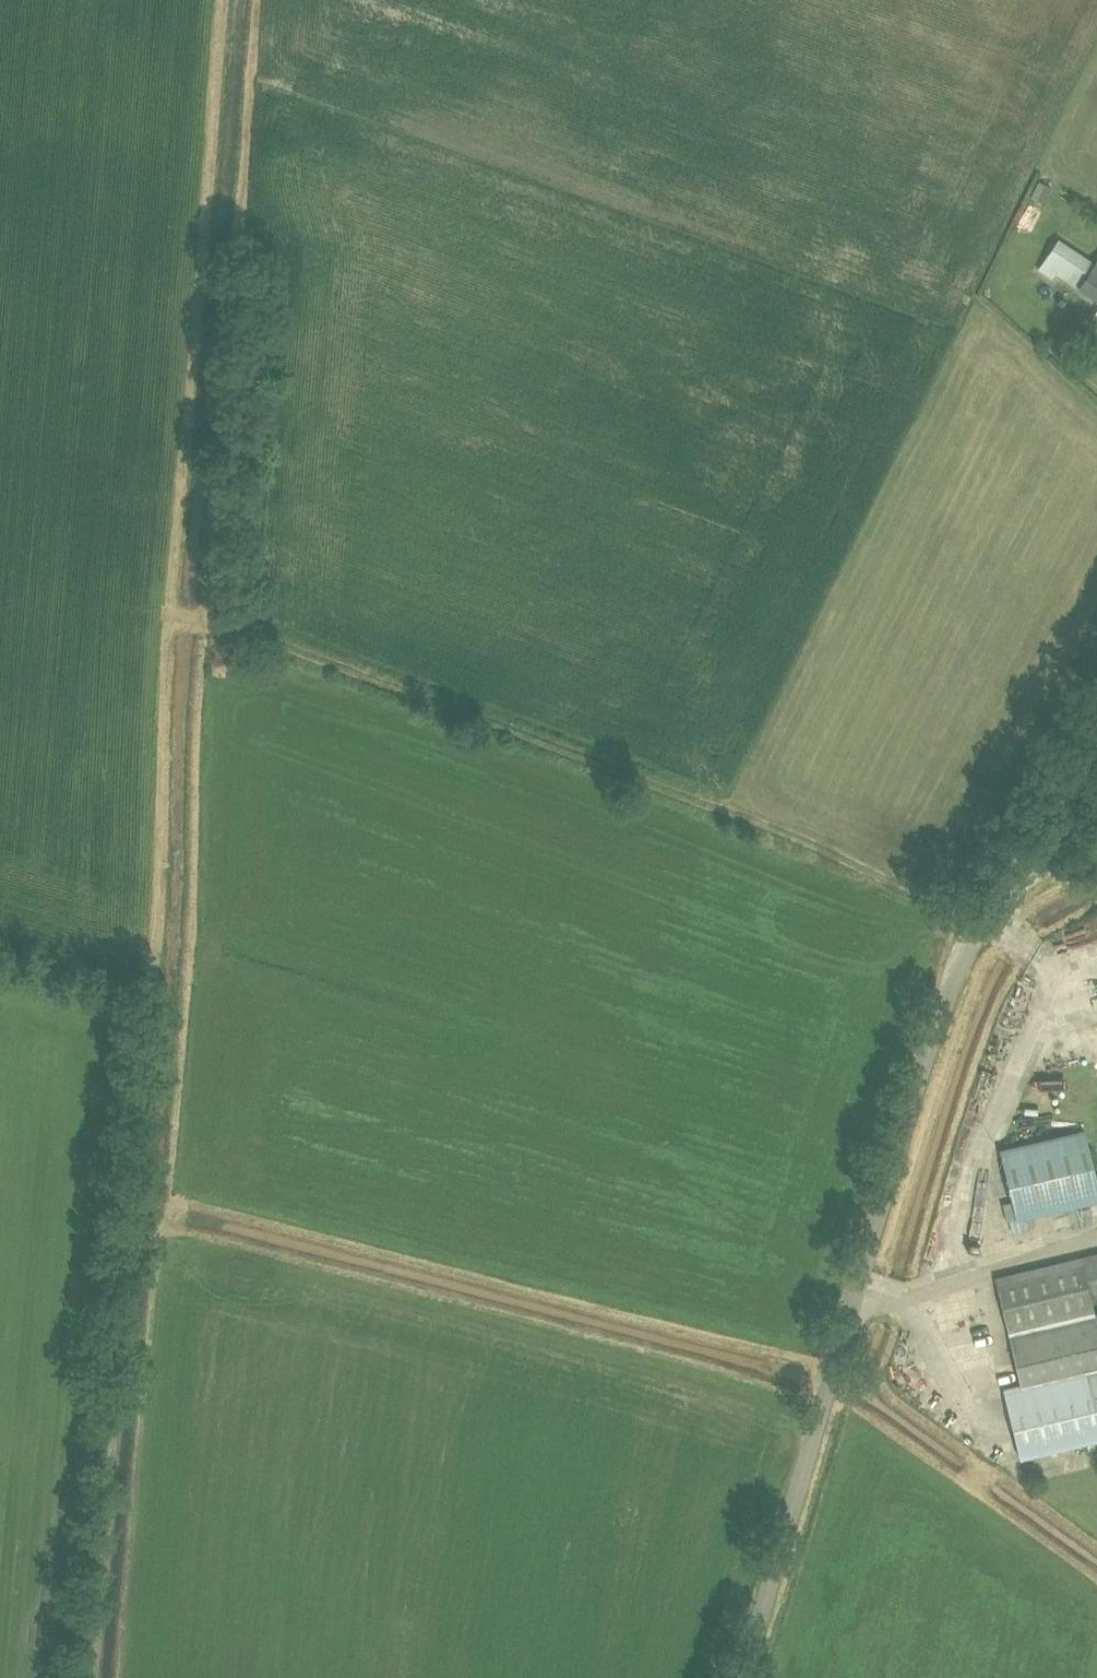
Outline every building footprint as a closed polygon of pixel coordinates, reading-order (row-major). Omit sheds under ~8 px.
[(1039,181),(1031,197),(1044,203),(1051,186),(1039,181)] [(1041,262),(1071,282),(1083,262),(1053,242),(1041,262)] [(1096,301),(1096,259),(1078,288),(1096,301)] [(1018,1219),(1096,1200),(1096,1177),(1086,1131),(1002,1151),(1018,1219)] [(1009,1334),(1021,1385),(1004,1390),(1020,1458),(1096,1439),(1096,1313),(1095,1314),(1092,1299),(1096,1298),(1096,1255),(996,1279),(1009,1334)]
